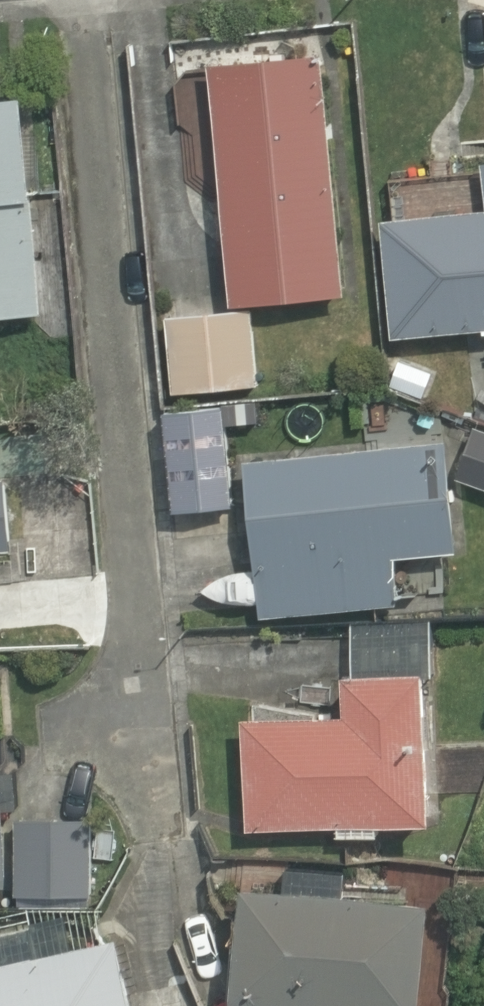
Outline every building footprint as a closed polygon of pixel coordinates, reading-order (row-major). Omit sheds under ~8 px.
[(339,54),(222,63),(241,306),(359,297),(339,54)] [(0,111),(0,330),(59,328),(51,110),(0,111)] [(398,222),(402,336),(483,333),(483,219),(398,222)] [(267,312),(173,321),(179,389),(274,380),(267,312)] [(239,410),(173,406),(167,507),(232,512),(239,410)] [(465,484),(483,492),(483,438),(465,484)] [(255,461),(267,622),(402,612),(399,569),(466,563),(457,445),(255,461)] [(0,479),(0,583),(93,575),(87,506),(58,509),(56,488),(23,491),(22,477),(0,479)] [(365,713),(254,711),(252,829),(463,831),(464,680),(365,679),(365,713)] [(0,683),(0,889),(103,884),(101,817),(15,820),(9,682),(0,683)] [(259,888),(250,1005),(483,1005),(483,870),(375,861),(372,898),(259,888)] [(136,936),(0,969),(0,1005),(153,1005),(136,936)]
